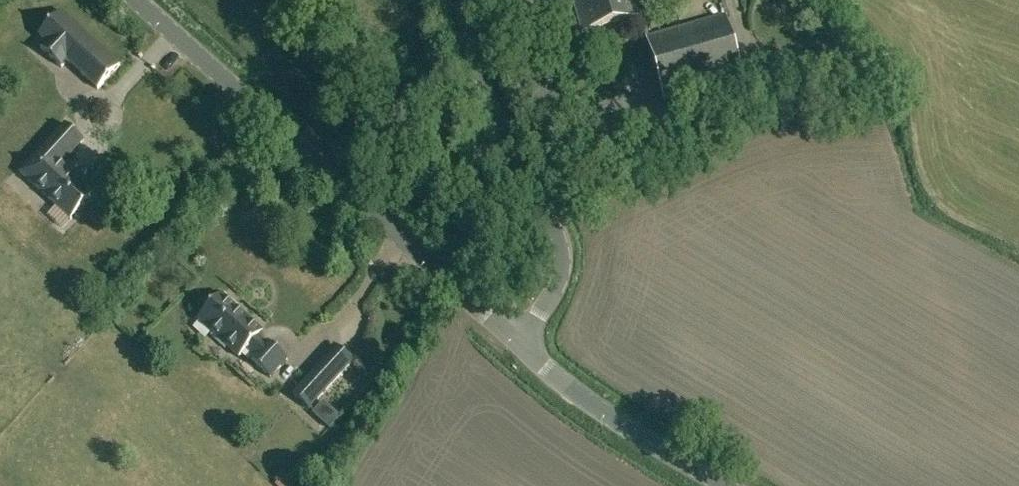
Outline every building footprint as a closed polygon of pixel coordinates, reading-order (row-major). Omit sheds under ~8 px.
[(583,32),(644,15),(640,0),(575,0),(583,32)] [(790,1),(781,1),(781,11),(791,11),(790,1)] [(41,35),(48,41),(42,47),(41,47),(63,67),(63,66),(68,60),(98,88),(99,89),(121,65),(120,64),(62,11),(63,11),(62,10),(40,35),(41,35)] [(726,17),(648,38),(666,101),(744,79),(726,17)] [(726,104),(715,107),(719,117),(729,114),(726,104)] [(22,173),(72,219),(95,193),(94,193),(63,164),(84,141),(85,140),(66,123),(66,124),(22,172),(22,171),(22,172),(22,173)] [(199,319),(200,320),(240,357),(248,349),(256,356),(253,359),(252,359),(271,377),(288,359),(269,341),(268,342),(267,344),(259,337),(263,331),(222,294),(199,319)] [(308,378),(293,395),(309,410),(324,393),(352,362),(336,347),(308,378)] [(324,401),(313,413),(330,428),(340,417),(324,401)] [(275,485),(276,485),(292,485),(295,482),(285,473),(275,485)]
